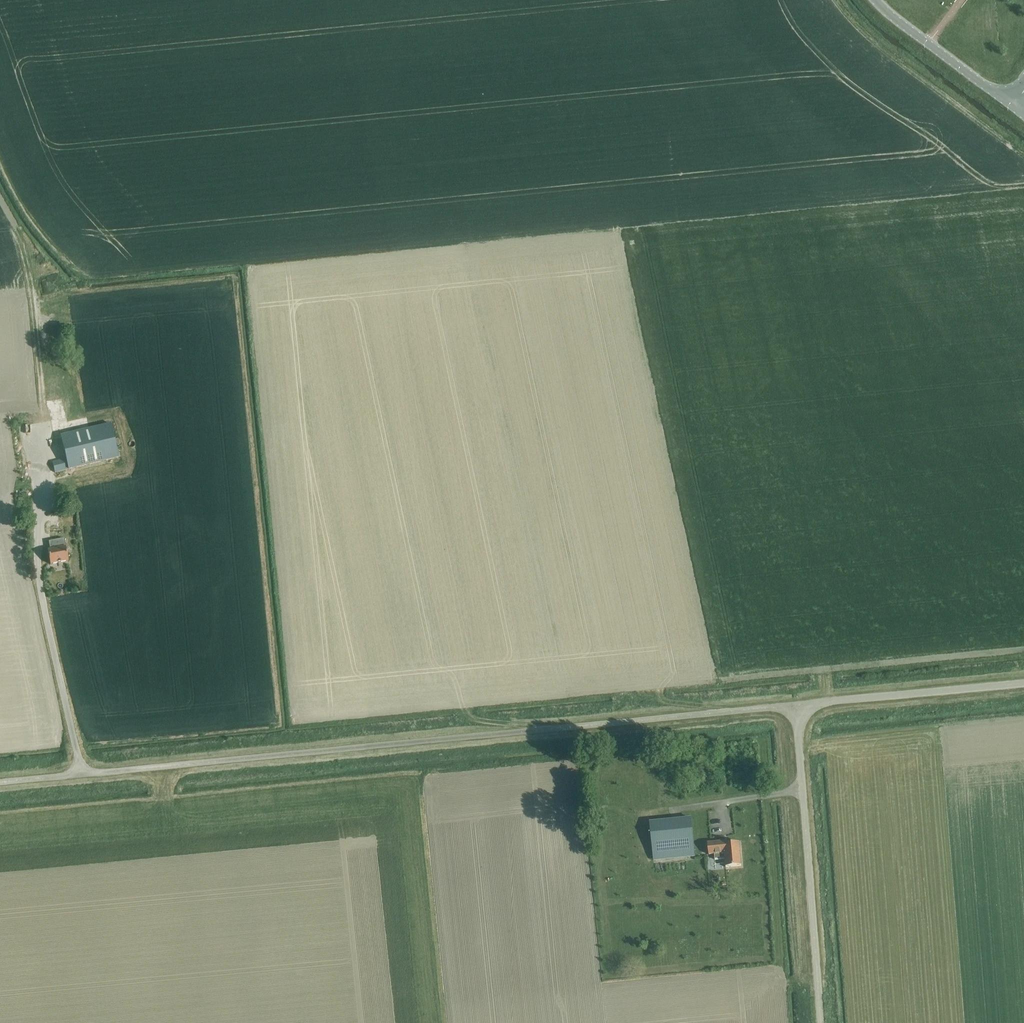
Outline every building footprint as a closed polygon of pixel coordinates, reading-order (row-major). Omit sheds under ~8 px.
[(52,462),(55,473),(119,458),(111,424),(60,436),(66,459),(52,462)] [(47,550),(50,564),(68,561),(65,544),(63,544),(64,529),(51,529),(51,550),(47,550)] [(691,819),(650,823),(654,861),(695,857),(691,819)] [(738,841),(707,842),(708,854),(715,854),(716,858),(723,857),(725,867),(741,865),(738,841)]
